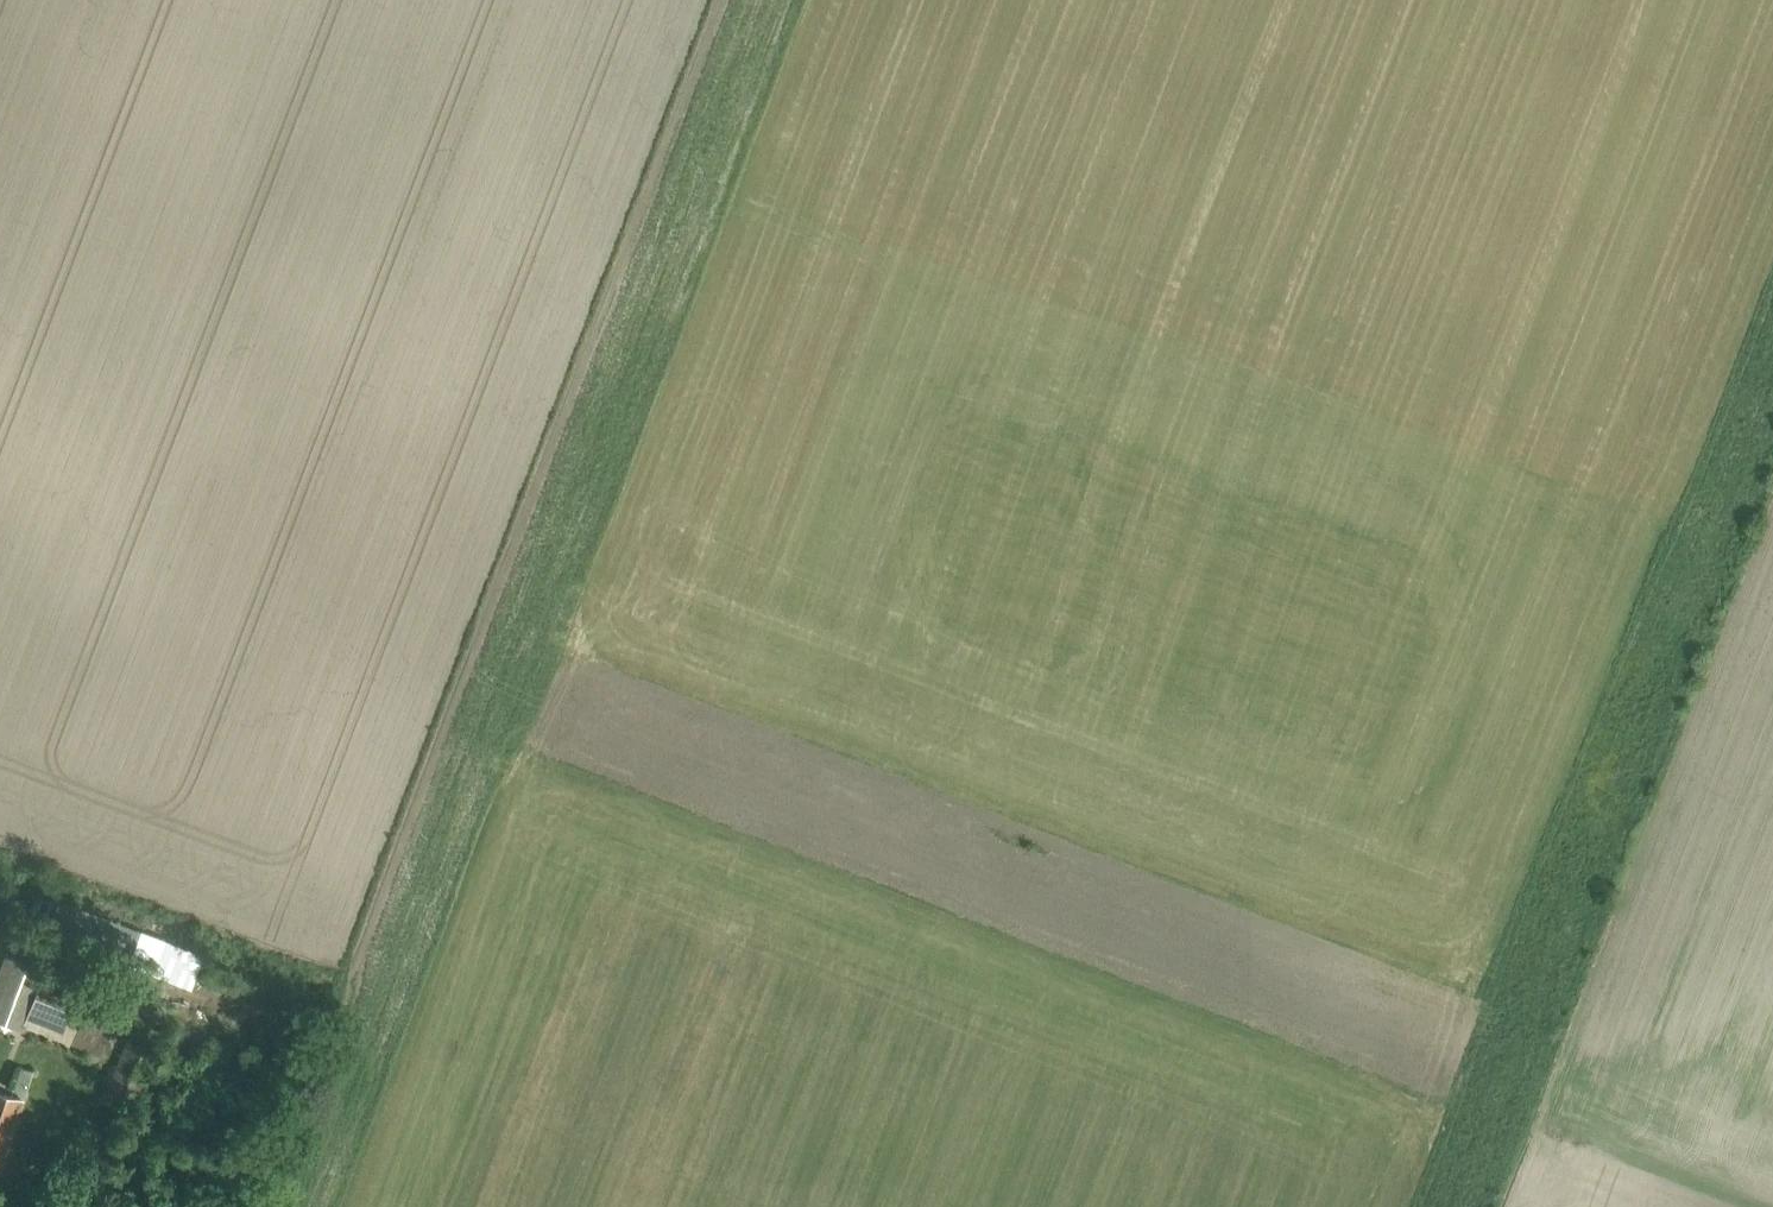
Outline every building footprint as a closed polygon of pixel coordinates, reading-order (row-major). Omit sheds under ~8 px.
[(167,1027),(177,1004),(168,1000),(158,1023),(154,1022),(162,1004),(148,998),(151,989),(127,979),(112,1015),(42,986),(44,980),(52,960),(12,945),(4,966),(0,977),(0,1017),(22,1026),(24,1020),(100,1052),(112,1023),(132,1031),(121,1057),(103,1097),(130,1109),(148,1069),(167,1027)] [(26,1091),(33,1068),(15,1063),(8,1086),(26,1091)] [(23,1099),(0,1091),(0,1166),(23,1099)]
